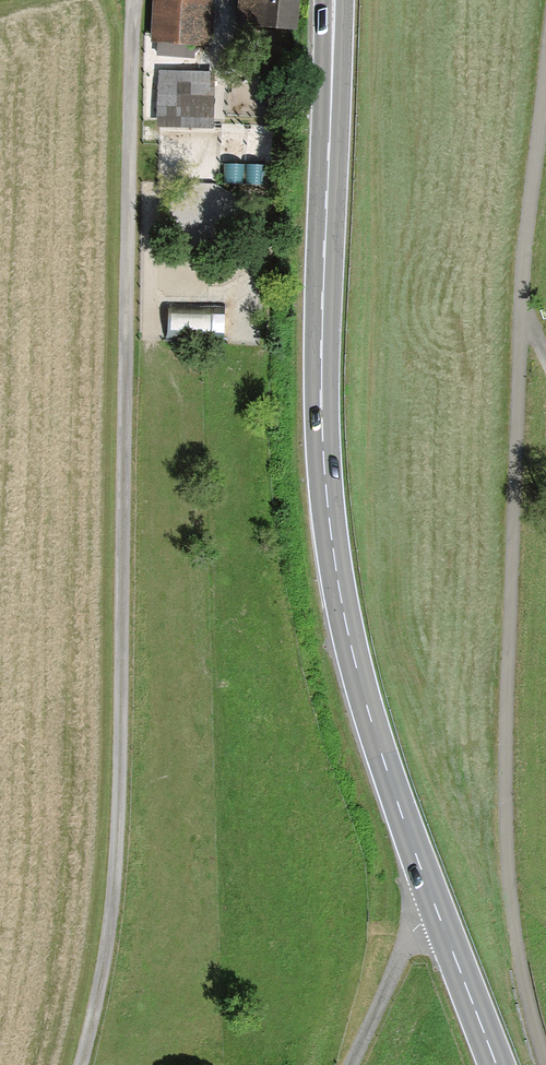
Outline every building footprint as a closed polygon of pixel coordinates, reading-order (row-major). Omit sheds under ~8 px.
[(151,43),(159,43),(159,57),(195,58),(196,45),(210,46),(212,0),(153,0),(151,43)] [(238,28),(299,32),(302,0),(240,0),(238,28)] [(215,74),(159,72),(157,129),(214,132),(215,74)] [(226,335),(227,312),(171,309),(170,333),(226,335)]
